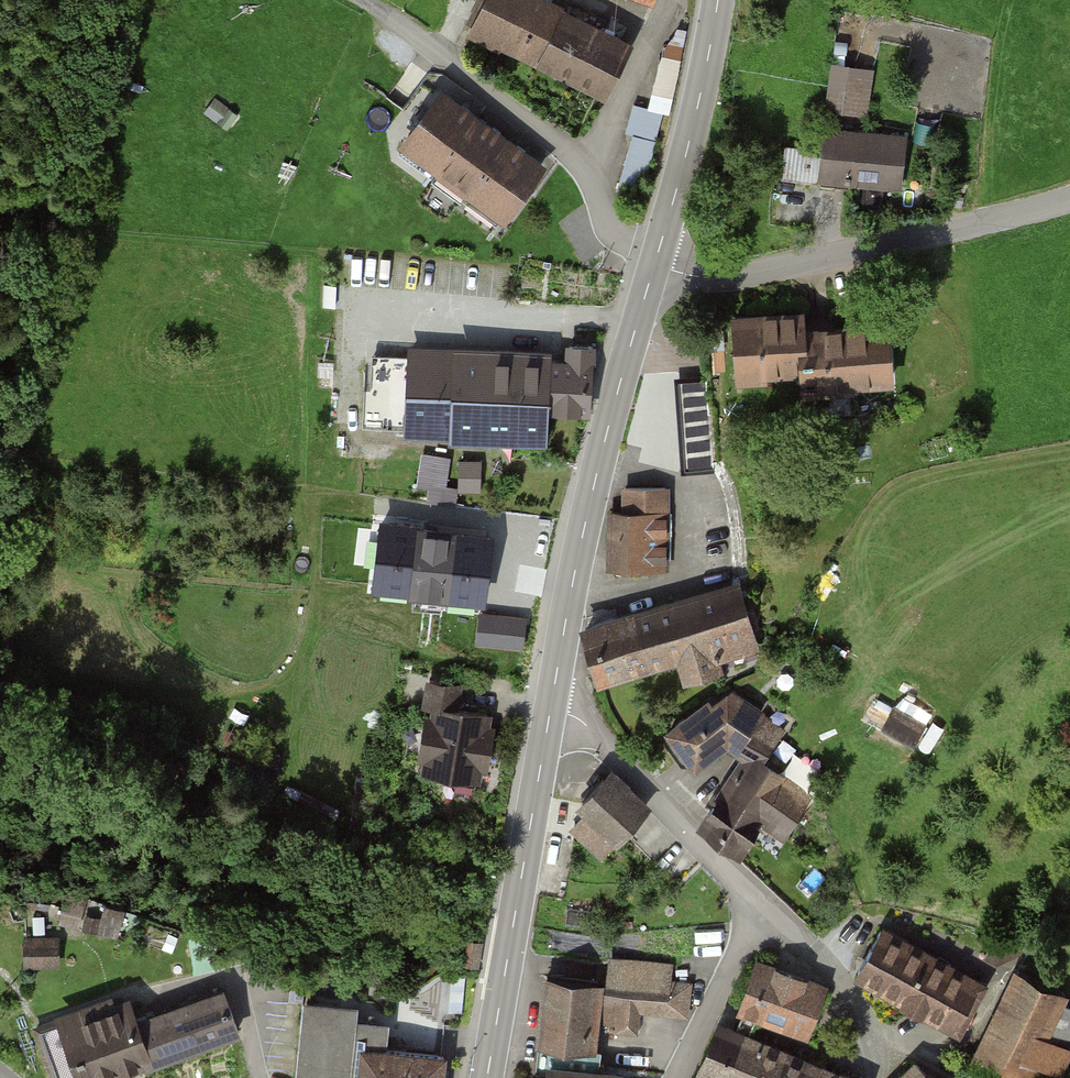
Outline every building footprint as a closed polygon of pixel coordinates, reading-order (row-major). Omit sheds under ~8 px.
[(472,27),(538,60),(563,11),(540,0),(486,0),(472,27)] [(630,46),(563,11),(538,60),(606,94),(630,46)] [(653,183),(680,49),(665,46),(653,105),(638,102),(623,177),(653,183)] [(871,72),(847,68),(841,108),(864,112),(871,72)] [(469,191),(504,216),(541,166),(441,93),(403,144),(439,170),(432,181),(461,202),(469,191)] [(827,129),(821,175),(899,184),(904,138),(827,129)] [(816,150),(784,146),(780,180),(812,184),(816,150)] [(818,319),(738,325),(741,372),(821,367),(819,332),(818,319)] [(888,327),(819,332),(821,367),(822,387),(892,382),(888,327)] [(406,391),(404,426),(544,431),(545,406),(590,409),(594,346),(570,345),(568,365),(407,355),(407,358),(373,356),(372,390),(406,391)] [(484,489),(486,457),(463,457),(462,489),(484,489)] [(626,512),(611,512),(612,562),(667,562),(666,488),(625,488),(626,512)] [(490,537),(382,523),(374,584),(429,591),(427,606),(481,613),(490,537)] [(733,589),(587,631),(601,679),(681,656),(688,679),(720,670),(716,656),(719,656),(717,649),(747,640),(733,589)] [(525,619),(481,613),(477,641),(521,646),(525,619)] [(435,706),(424,770),(450,775),(451,768),(477,772),(487,713),(456,708),(460,683),(427,677),(422,704),(435,706)] [(709,702),(670,730),(694,764),(729,740),(750,755),(762,763),(775,743),(751,727),(761,712),(733,694),(713,708),(709,702)] [(923,725),(897,710),(888,725),(914,740),(923,725)] [(809,795),(762,763),(750,755),(702,825),(740,851),(763,817),(784,831),(809,795)] [(603,779),(582,801),(592,809),(574,828),(604,856),(642,814),(603,779)] [(881,930),(858,972),(956,1026),(979,984),(881,930)] [(55,941),(27,941),(27,963),(55,963),(55,941)] [(475,944),(471,961),(476,962),(479,945),(475,944)] [(670,965),(612,959),(605,1023),(617,1024),(616,1031),(637,1033),(640,1009),(687,1014),(690,983),(668,980),(670,965)] [(742,1009),(744,1010),(757,1015),(806,1032),(821,990),(818,985),(762,964),(758,966),(742,1009)] [(974,1061),(1010,1077),(1023,1077),(1032,1060),(1055,1071),(1066,1048),(1044,1037),(1065,992),(1019,970),(974,1061)] [(598,982),(547,976),(538,1062),(549,1063),(561,1064),(589,1067),(598,982)] [(225,992),(137,1024),(146,1063),(238,1030),(225,992)] [(146,1063),(137,1024),(129,1003),(67,1025),(65,1019),(36,1028),(55,1077),(104,1077),(146,1063)] [(296,1077),(348,1077),(351,1037),(369,1039),(368,1052),(362,1052),(360,1077),(442,1077),(444,1059),(382,1054),(385,1028),(352,1026),(354,1010),(303,1005),(296,1077)] [(699,1069),(720,1077),(847,1077),(821,1067),(748,1037),(757,1015),(744,1010),(735,1032),(717,1025),(699,1069)] [(549,1063),(548,1077),(619,1077),(560,1071),(561,1064),(549,1063)] [(904,1077),(929,1077),(916,1065),(904,1077)]
